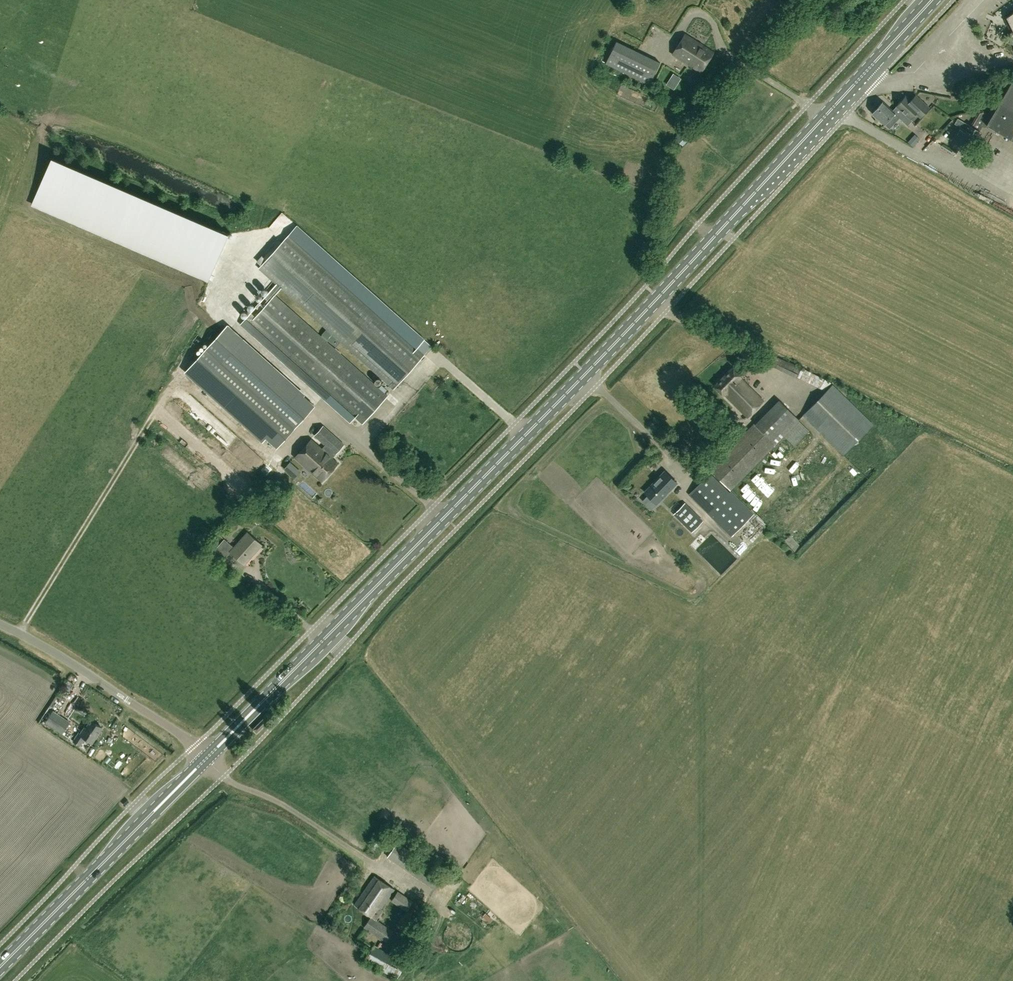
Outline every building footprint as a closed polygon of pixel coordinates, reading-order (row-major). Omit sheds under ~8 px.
[(673,54),(702,72),(714,53),(685,35),(673,54)] [(660,63),(617,42),(606,63),(649,84),(660,63)] [(1012,80),(995,110),(991,108),(982,125),(996,133),(997,132),(1012,141),(1012,81),(1012,80)] [(906,97),(898,106),(911,119),(916,114),(921,118),(930,108),(922,101),(917,107),(906,97)] [(913,120),(911,119),(898,106),(893,111),(882,102),(872,114),(885,125),(886,124),(891,129),(900,118),(908,126),(913,120)] [(960,127),(952,141),(966,149),(974,136),(978,138),(981,133),(968,125),(965,130),(960,127)] [(684,129),(675,138),(680,143),(689,134),(684,129)] [(227,233),(51,159),(31,205),(207,279),(227,233)] [(299,226),(261,269),(395,390),(426,356),(418,349),(427,340),(299,226)] [(272,292),(241,325),(351,424),(356,418),(363,425),(389,397),(272,292)] [(296,389),(294,392),(224,329),(189,368),(244,418),(278,447),(315,406),(296,389)] [(766,363),(825,390),(832,383),(770,354),(766,363)] [(724,394),(747,417),(763,401),(740,378),(741,377),(732,368),(714,386),(723,395),(724,394)] [(803,416),(843,455),(873,425),(833,385),(803,416)] [(780,401),(710,471),(730,491),(784,436),(795,446),(809,431),(780,401)] [(325,445),(322,449),(312,439),(295,457),(311,472),(321,481),(338,464),(332,458),(344,445),(324,426),(315,435),(325,445)] [(775,455),(785,464),(795,453),(785,444),(775,455)] [(853,461),(861,469),(870,461),(862,452),(853,461)] [(791,469),(798,464),(794,458),(787,463),(791,469)] [(763,464),(761,470),(770,473),(772,468),(763,464)] [(824,475),(829,468),(825,465),(820,472),(824,475)] [(853,476),(859,483),(867,474),(860,468),(853,476)] [(737,498),(730,491),(710,471),(709,472),(711,474),(689,496),(715,521),(737,498)] [(657,505),(677,484),(665,472),(645,493),(657,505)] [(749,483),(760,488),(765,478),(753,473),(749,483)] [(761,488),(767,493),(774,484),(769,479),(761,488)] [(800,479),(790,481),(793,492),(803,490),(800,479)] [(846,483),(841,485),(845,495),(850,494),(846,483)] [(776,485),(771,493),(778,497),(782,488),(776,485)] [(826,490),(825,498),(819,498),(818,507),(824,507),(824,501),(835,502),(836,491),(826,490)] [(751,500),(758,510),(767,504),(760,493),(751,500)] [(782,502),(788,500),(785,494),(769,499),(773,510),(783,507),(782,502)] [(675,515),(692,533),(703,522),(686,504),(675,515)] [(790,519),(797,522),(800,513),(794,511),(790,519)] [(761,521),(740,541),(750,552),(771,531),(761,521)] [(244,565),(262,546),(247,533),(234,548),(224,539),(211,554),(220,561),(224,557),(225,558),(230,552),(244,565)] [(347,631),(355,626),(350,619),(342,625),(347,631)] [(63,734),(71,722),(53,711),(46,723),(63,734)] [(258,735),(271,722),(267,717),(253,731),(258,735)] [(92,742),(101,727),(90,720),(85,728),(84,727),(80,734),(78,733),(73,742),(80,746),(85,738),(92,742)] [(388,857),(435,889),(445,875),(398,843),(388,857)] [(506,882),(515,890),(521,883),(512,875),(506,882)] [(355,905),(377,920),(383,911),(381,910),(395,890),(375,876),(355,905)] [(391,902),(407,912),(414,903),(399,892),(391,902)] [(364,929),(386,943),(394,933),(372,918),(364,929)] [(366,963),(397,979),(408,959),(393,951),(391,955),(375,946),(366,963)]
